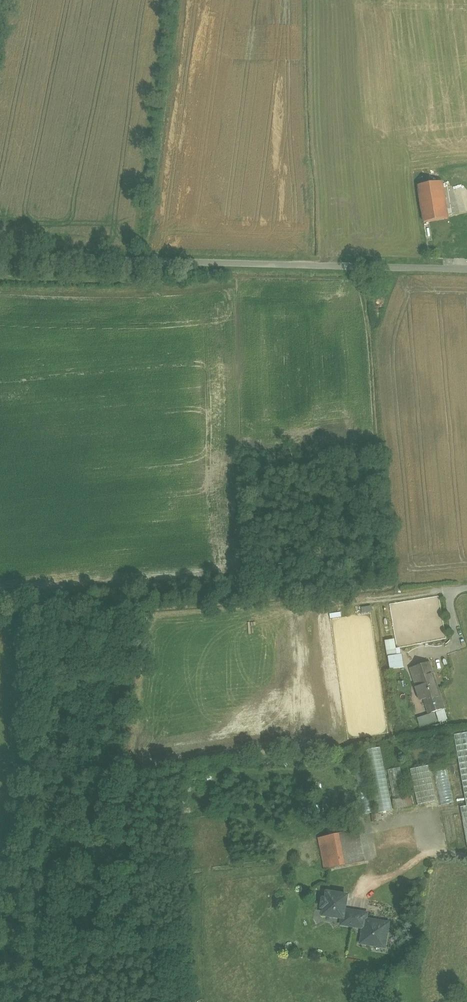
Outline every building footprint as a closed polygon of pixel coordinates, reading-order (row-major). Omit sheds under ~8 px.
[(442,181),(418,185),(420,194),(444,190),(442,181)] [(444,190),(420,194),(424,222),(448,218),(444,190)] [(392,639),(383,639),(386,669),(400,668),(399,647),(393,648),(392,639)] [(429,662),(411,668),(417,687),(436,681),(429,662)] [(436,681),(417,687),(421,700),(424,699),(429,713),(445,708),(436,681)] [(454,735),(466,806),(461,807),(466,843),(466,733),(454,735)] [(380,747),(364,750),(377,813),(393,810),(380,747)] [(429,765),(410,769),(417,805),(436,801),(429,765)] [(400,767),(387,770),(394,800),(406,797),(400,767)] [(446,768),(434,770),(441,804),(453,802),(446,768)] [(406,797),(394,800),(396,809),(414,806),(412,796),(406,797)] [(358,830),(319,838),(325,869),(364,861),(358,830)] [(347,895),(327,892),(326,899),(323,899),(322,907),(325,907),(324,914),(343,918),(345,910),(347,895)] [(367,914),(345,910),(343,918),(342,924),(364,927),(365,919),(366,919),(367,914)] [(366,919),(365,919),(364,927),(361,942),(384,946),(388,923),(366,919)]
